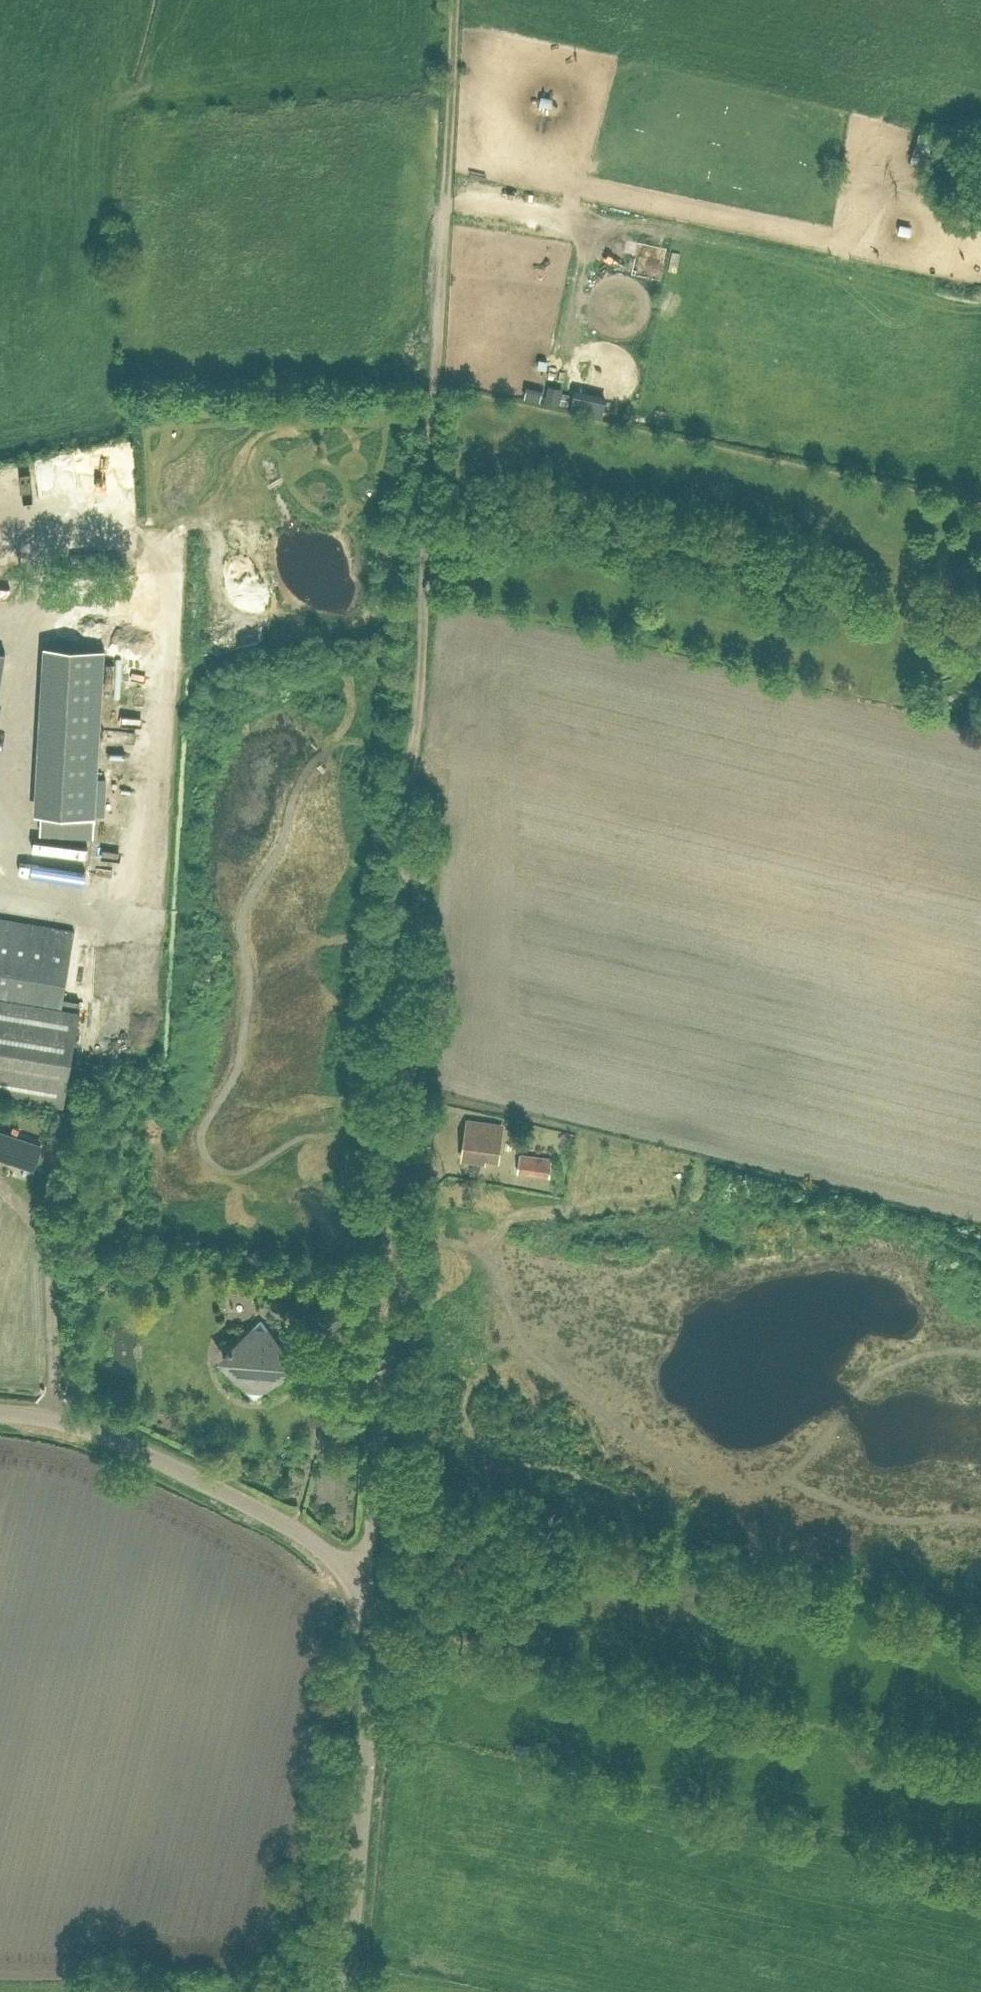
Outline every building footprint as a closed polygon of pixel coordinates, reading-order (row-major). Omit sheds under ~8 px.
[(88,481),(105,481),(103,453),(87,454),(88,481)] [(38,505),(35,459),(24,460),(27,506),(38,505)] [(33,812),(95,816),(105,647),(43,643),(33,812)] [(65,1102),(81,1007),(63,1004),(75,929),(0,916),(0,1091),(65,1102)] [(461,1158),(485,1161),(485,1158),(499,1159),(504,1122),(466,1117),(461,1158)] [(33,1168),(34,1163),(41,1142),(3,1130),(0,1129),(0,1157),(33,1168)] [(548,1174),(550,1156),(520,1152),(517,1170),(548,1174)] [(301,1307),(326,1336),(355,1311),(330,1282),(301,1307)] [(292,1363),(293,1355),(262,1318),(228,1347),(227,1360),(256,1394),(292,1363)]
